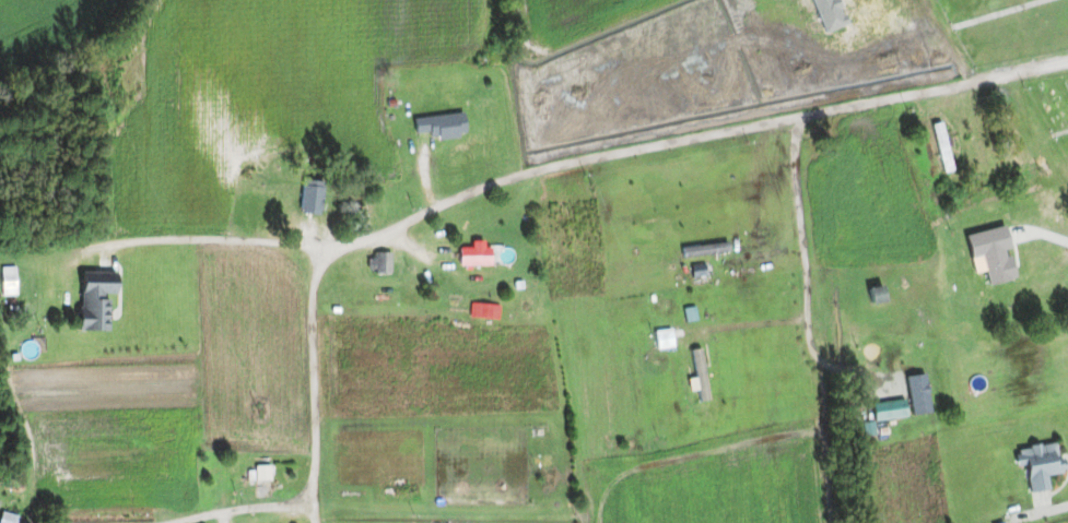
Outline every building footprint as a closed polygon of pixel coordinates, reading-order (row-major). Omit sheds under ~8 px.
[(951,162),(942,116),(922,120),(932,166),(951,162)] [(418,134),(456,134),(456,124),(418,124),(418,134)] [(322,182),(302,181),(301,215),(321,215),(322,182)] [(459,265),(488,265),(488,241),(472,241),(472,246),(459,246),(459,265)] [(1015,277),(1005,245),(979,253),(989,285),(1015,277)] [(367,275),(390,275),(390,253),(367,253),(367,275)] [(78,328),(108,329),(108,293),(115,293),(115,276),(79,275),(78,328)] [(895,302),(886,281),(866,289),(875,311),(895,302)] [(532,302),(532,282),(519,282),(519,302),(532,302)] [(690,349),(699,400),(709,399),(700,348),(690,349)] [(888,359),(900,412),(908,409),(897,357),(888,359)] [(1028,490),(1048,488),(1047,474),(1061,473),(1058,442),(1023,445),(1028,490)] [(0,512),(0,514),(0,522),(15,522),(17,514),(0,512)]
